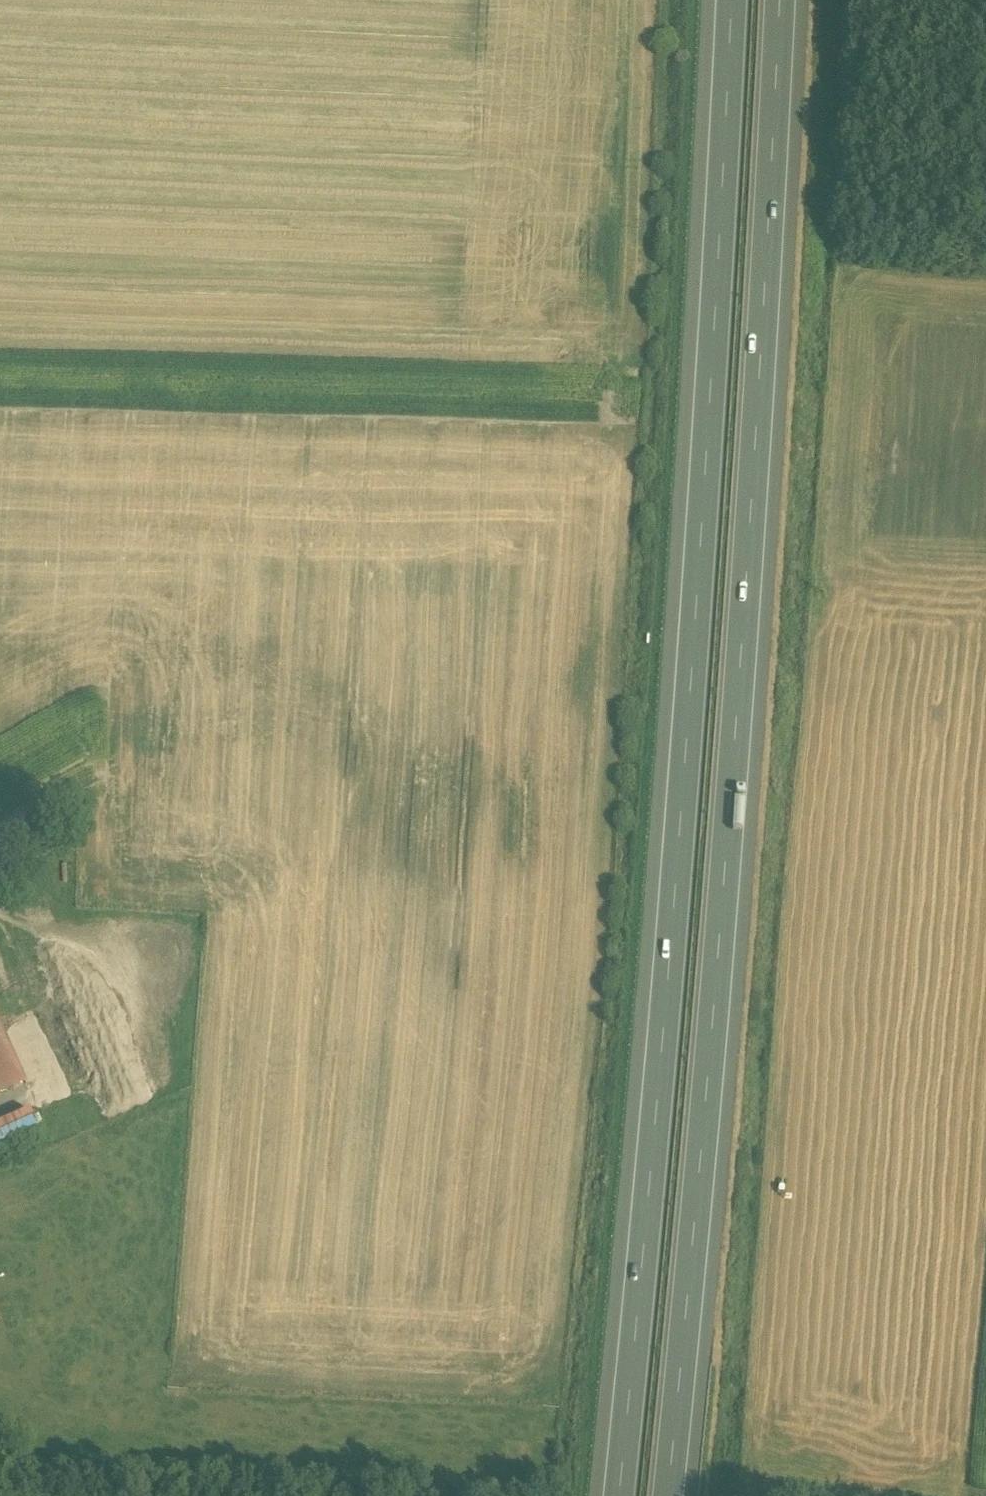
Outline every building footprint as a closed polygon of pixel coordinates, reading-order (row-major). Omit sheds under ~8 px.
[(26,1084),(0,1025),(0,1096),(26,1084)] [(25,1133),(18,1115),(0,1122),(0,1142),(25,1133)]
